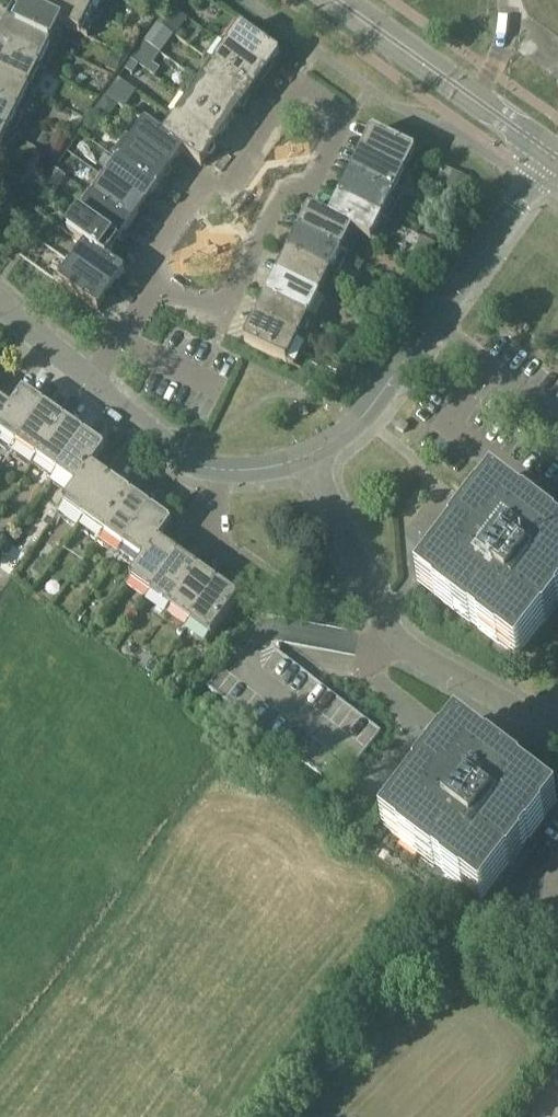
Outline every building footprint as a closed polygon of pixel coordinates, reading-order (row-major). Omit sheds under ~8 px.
[(39,14),(61,25),(68,28),(81,34),(81,33),(91,13),(64,0),(46,0),(40,12),(39,14)] [(91,13),(98,0),(64,0),(91,13)] [(20,2),(8,27),(50,47),(61,25),(39,14),(40,12),(20,2)] [(170,7),(157,25),(166,31),(179,14),(170,7)] [(235,25),(221,44),(228,49),(266,76),(280,56),(242,28),(242,29),(235,25)] [(0,44),(0,49),(39,69),(50,47),(8,27),(0,44)] [(29,91),(39,69),(0,49),(0,77),(29,91)] [(228,49),(215,67),(253,94),(266,76),(228,49)] [(215,67),(203,85),(240,112),(253,94),(215,67)] [(18,114),(29,91),(0,77),(0,105),(18,114)] [(114,85),(106,95),(115,102),(120,95),(124,90),(119,86),(115,83),(114,85)] [(203,85),(189,103),(227,130),(240,112),(203,85)] [(105,97),(92,115),(105,124),(118,107),(105,97)] [(189,103),(177,122),(215,148),(227,130),(189,103)] [(7,135),(18,114),(0,105),(0,132),(7,135)] [(137,118),(123,138),(128,141),(133,145),(171,172),(184,154),(164,140),(165,138),(161,135),(137,118)] [(165,138),(164,140),(184,154),(202,166),(215,148),(177,122),(165,138)] [(374,131),(362,155),(404,176),(416,153),(416,152),(374,131)] [(128,141),(114,159),(120,163),(158,190),(171,172),(133,145),(128,141)] [(362,155),(352,177),(393,197),(404,176),(362,155)] [(120,163),(107,182),(145,208),(158,190),(120,163)] [(56,171),(46,186),(54,191),(64,177),(56,171)] [(449,182),(443,193),(458,201),(463,189),(469,178),(454,171),(449,182)] [(352,177),(341,198),(383,219),(393,197),(352,177)] [(107,182),(94,200),(132,226),(145,208),(107,182)] [(331,219),(330,221),(352,231),(357,234),(372,241),(383,219),(341,198),(331,219)] [(94,200),(81,218),(119,245),(132,226),(94,200)] [(311,209),(300,233),(341,253),(352,231),(330,221),(331,219),(311,209)] [(69,235),(81,244),(86,248),(107,263),(108,261),(119,245),(81,218),(69,235)] [(300,233),(289,255),(330,275),(341,253),(300,233)] [(86,248),(73,266),(112,293),(126,273),(108,261),(107,263),(86,248)] [(289,255),(278,277),(319,298),(330,275),(289,255)] [(61,283),(60,284),(99,311),(112,293),(73,266),(61,283)] [(278,277),(267,299),(309,319),(319,298),(278,277)] [(267,299),(256,321),(298,341),(309,319),(267,299)] [(256,321),(245,343),(287,363),(288,363),(298,341),(256,321)] [(0,431),(0,433),(18,446),(45,407),(24,393),(12,410),(14,412),(0,431)] [(14,412),(12,410),(0,402),(0,431),(14,412)] [(45,407),(18,446),(38,460),(65,422),(45,407)] [(398,426),(397,428),(404,433),(408,427),(409,426),(402,421),(400,423),(398,426)] [(65,422),(38,460),(58,474),(85,436),(65,422)] [(85,436),(58,474),(77,488),(91,467),(93,468),(106,451),(85,436)] [(65,506),(59,515),(79,530),(85,521),(112,482),(93,468),(91,467),(77,488),(69,498),(64,505),(65,506)] [(85,521),(79,530),(98,543),(105,534),(132,496),(112,482),(85,521)] [(423,583),(494,637),(517,655),(557,601),(557,536),(495,488),(468,523),(473,527),(462,541),(457,537),(423,583)] [(132,496),(105,534),(125,549),(152,510),(132,496)] [(152,510),(125,549),(144,562),(158,542),(160,543),(173,525),(152,510)] [(137,571),(131,580),(132,580),(152,595),(156,589),(179,557),(160,543),(158,542),(144,562),(137,571)] [(156,589),(152,595),(172,609),(181,595),(199,571),(179,557),(156,589)] [(181,595),(172,609),(192,624),(220,585),(199,571),(181,595)] [(220,585),(192,624),(211,637),(212,638),(234,607),(240,600),(220,585)] [(83,609),(76,619),(80,622),(88,611),(83,609)] [(257,623),(207,688),(338,787),(381,730),(309,675),(280,653),(270,645),(275,638),(282,644),(356,654),(360,631),(360,630),(285,619),(285,618),(263,615),(257,623)] [(413,791),(387,825),(459,881),(481,897),(553,803),(459,731),(432,766),(437,770),(427,784),(421,780),(413,791)]
